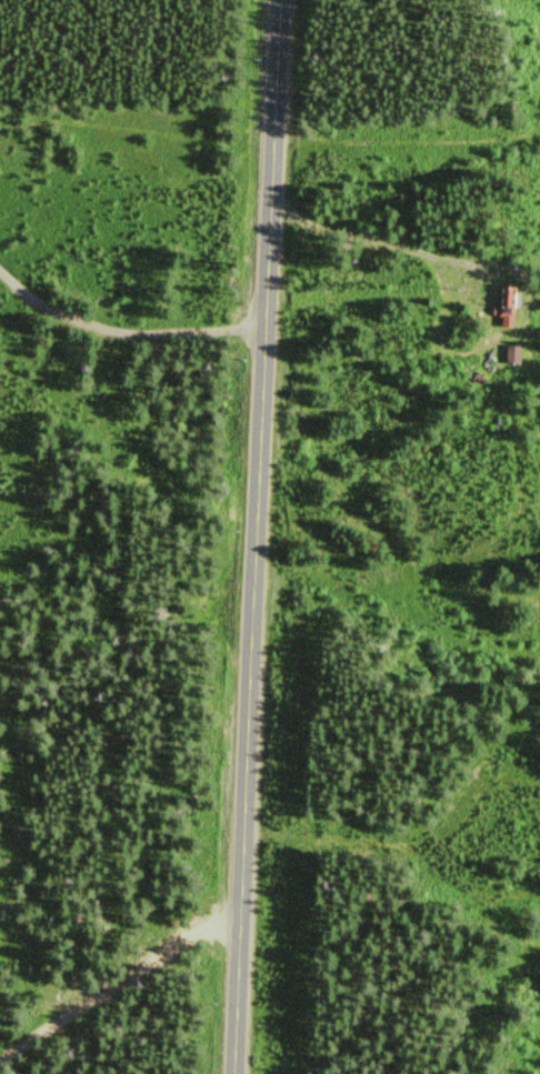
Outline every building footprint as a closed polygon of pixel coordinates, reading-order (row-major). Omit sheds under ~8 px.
[(508,289),(494,289),(494,327),(509,327),(508,289)] [(513,346),(500,345),(500,362),(512,363),(513,346)]
